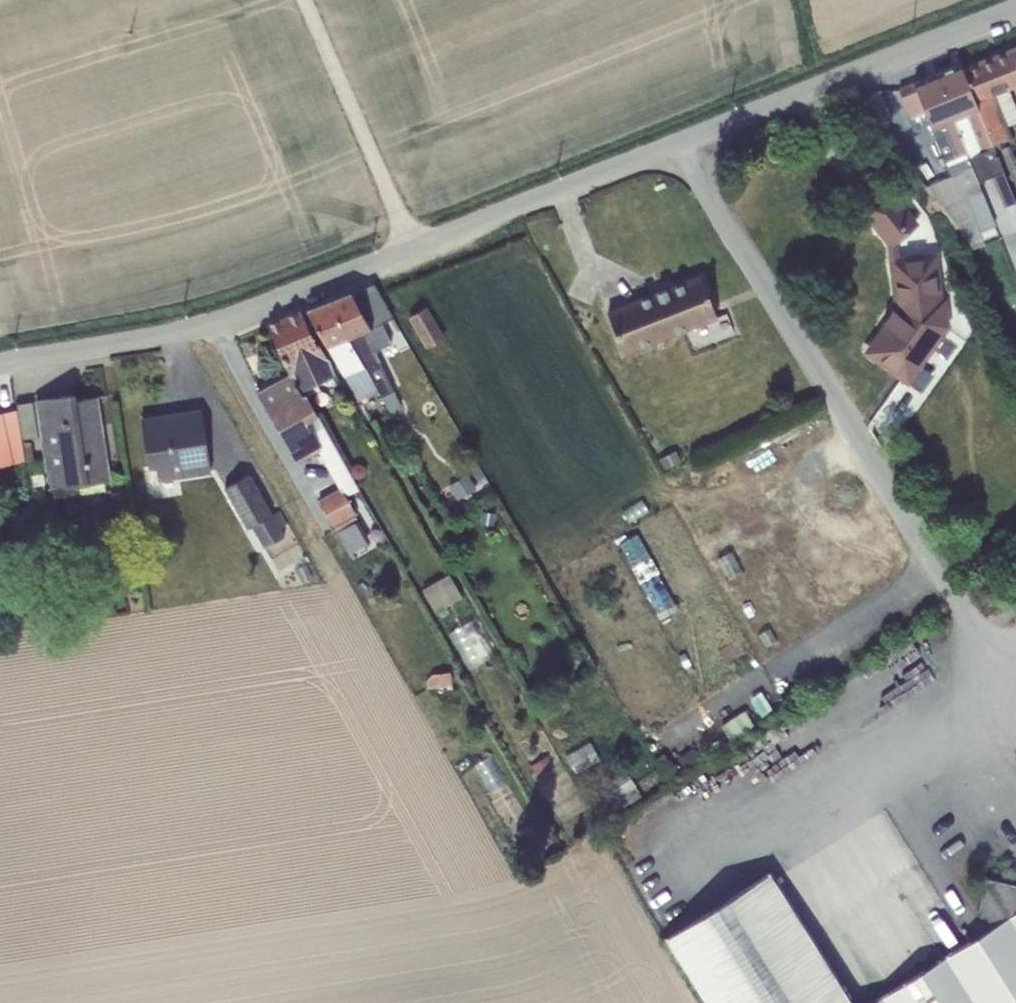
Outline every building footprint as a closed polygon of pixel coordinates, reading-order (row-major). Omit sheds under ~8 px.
[(1015,203),(1015,204),(1015,150),(1007,127),(1015,124),(1015,103),(1011,90),(1015,89),(1015,47),(963,68),(1015,203)] [(961,64),(936,74),(972,167),(978,181),(992,176),(1004,208),(1015,203),(963,68),(961,64)] [(914,83),(926,113),(950,176),(972,167),(936,74),(914,83)] [(926,113),(914,83),(898,89),(910,120),(926,113)] [(878,89),(852,101),(873,126),(891,118),(878,89)] [(926,187),(956,222),(970,250),(985,244),(980,232),(996,226),(978,181),(972,167),(950,176),(926,187)] [(895,190),(863,215),(887,246),(893,308),(862,353),(908,386),(950,324),(948,297),(943,297),(937,250),(901,256),(897,244),(919,224),(895,190)] [(701,276),(607,313),(624,355),(717,319),(701,276)] [(350,293),(306,310),(344,378),(345,377),(358,400),(377,389),(390,412),(401,406),(374,351),(392,342),(382,323),(389,319),(373,284),(351,293),(350,293)] [(426,306),(406,317),(425,348),(444,337),(426,306)] [(300,311),(267,325),(290,376),(298,391),(336,372),(300,311)] [(290,376),(258,394),(296,463),(319,451),(339,488),(318,499),(346,548),(360,540),(352,525),(358,521),(355,515),(357,514),(347,496),(359,489),(306,394),(301,397),(298,391),(290,376)] [(63,395),(36,399),(36,401),(41,435),(49,489),(108,481),(96,396),(73,400),(74,402),(64,403),(63,395)] [(36,401),(16,404),(21,438),(41,435),(36,401)] [(16,409),(1,413),(12,463),(24,461),(16,409)] [(142,419),(140,420),(147,468),(155,467),(157,481),(211,473),(201,410),(171,415),(171,418),(142,422),(142,419)] [(12,463),(1,413),(0,413),(0,466),(12,463)] [(249,473),(224,488),(247,529),(251,526),(263,548),(285,536),(280,527),(287,524),(279,511),(273,514),(249,473)] [(467,474),(450,484),(458,499),(475,488),(467,474)] [(448,574),(421,589),(435,612),(461,597),(448,574)] [(483,614),(455,626),(472,664),(500,652),(483,614)] [(450,672),(431,674),(426,680),(427,688),(452,685),(450,672)] [(761,691),(749,698),(762,719),(774,712),(761,691)] [(744,710),(721,725),(731,740),(754,725),(744,710)] [(566,755),(576,773),(599,760),(589,742),(566,755)] [(625,769),(595,787),(605,803),(598,807),(605,818),(641,796),(625,769)] [(769,872),(665,937),(706,1002),(852,1002),(769,872)] [(985,877),(977,910),(982,911),(980,915),(986,917),(992,926),(870,1002),(1015,1002),(1015,884),(985,877)]
